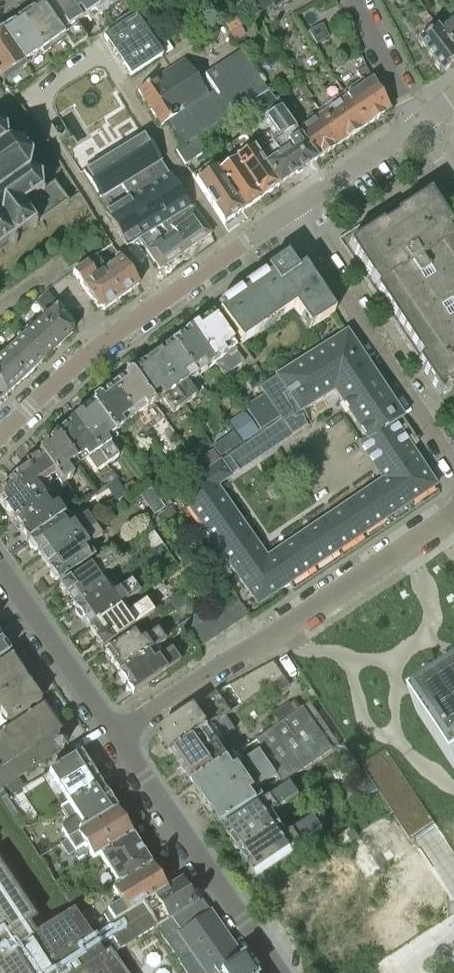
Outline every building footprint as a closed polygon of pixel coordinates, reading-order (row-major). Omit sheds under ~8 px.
[(133,11),(126,0),(47,0),(41,4),(63,37),(72,49),(86,39),(76,24),(87,17),(90,22),(107,10),(118,26),(136,15),(133,11)] [(133,11),(146,3),(144,0),(126,0),(133,11)] [(233,10),(247,1),(247,0),(228,0),(233,10)] [(275,10),(287,3),(285,0),(269,0),(275,10)] [(41,4),(21,18),(43,51),(63,37),(41,4)] [(136,15),(118,26),(103,36),(130,76),(162,55),(136,15)] [(234,15),(223,21),(229,32),(235,42),(242,38),(245,36),(234,15)] [(24,64),(43,51),(21,18),(0,32),(23,65),(24,65),(24,64)] [(440,30),(453,51),(453,20),(440,30)] [(329,38),(322,25),(308,31),(316,45),(329,38)] [(440,30),(437,27),(417,41),(441,73),(453,64),(453,51),(440,30)] [(23,65),(0,32),(0,79),(1,80),(23,65)] [(196,138),(252,102),(269,91),(241,50),(240,51),(196,79),(184,60),(137,90),(161,126),(168,122),(183,146),(196,138)] [(364,84),(346,96),(365,126),(390,110),(372,78),(371,79),(366,67),(356,73),(364,84)] [(296,131),(269,91),(252,102),(276,138),(269,142),(270,143),(257,151),(265,164),(280,186),(315,161),(296,131)] [(342,143),(365,126),(346,96),(336,103),(334,99),(324,106),(327,110),(322,113),(342,143)] [(322,113),(296,131),(315,161),(342,143),(322,113)] [(11,242),(14,245),(16,244),(14,240),(32,227),(36,228),(37,226),(42,232),(47,229),(41,221),(68,203),(54,183),(41,193),(39,178),(27,172),(30,157),(21,144),(6,142),(5,130),(0,128),(0,250),(11,242)] [(144,134),(143,135),(104,159),(84,171),(100,199),(121,187),(127,198),(168,173),(144,134)] [(280,186),(265,164),(257,151),(252,144),(250,145),(244,136),(227,147),(236,159),(262,198),(280,186)] [(205,152),(196,138),(183,146),(176,150),(185,165),(205,152)] [(236,159),(218,172),(243,211),(262,198),(236,159)] [(223,225),(243,211),(218,172),(217,172),(211,162),(192,175),(223,225)] [(127,246),(138,239),(154,229),(157,232),(160,229),(158,226),(189,207),(168,173),(127,198),(105,212),(127,246)] [(453,386),(453,222),(439,199),(435,202),(423,184),(389,206),(338,239),(439,396),(453,386)] [(191,209),(189,207),(158,226),(160,229),(166,237),(175,231),(187,250),(210,234),(192,208),(191,209)] [(166,237),(160,229),(157,232),(154,229),(138,239),(159,270),(187,250),(175,231),(166,237)] [(309,329),(334,313),(304,265),(301,266),(287,251),(277,262),(267,269),(270,274),(234,300),(234,301),(221,311),(221,310),(218,312),(242,344),(295,307),(309,329)] [(92,259),(118,300),(138,285),(120,258),(105,269),(97,256),(92,259)] [(74,272),(97,309),(104,310),(118,300),(92,259),(74,272)] [(30,305),(59,345),(71,335),(72,328),(46,291),(30,305)] [(44,360),(59,345),(30,305),(15,319),(44,360)] [(199,323),(192,328),(215,363),(224,357),(225,358),(235,351),(213,315),(200,324),(199,323)] [(44,360),(15,319),(8,326),(0,333),(0,343),(24,378),(44,360)] [(205,371),(215,363),(192,328),(183,334),(184,335),(172,343),(194,376),(195,376),(196,377),(205,371)] [(177,491),(237,577),(257,606),(435,486),(394,423),(402,418),(346,332),(259,388),(265,398),(279,419),(280,421),(220,462),(177,491)] [(24,378),(0,343),(0,382),(8,393),(24,378)] [(158,352),(152,356),(184,405),(196,397),(186,383),(186,382),(194,376),(172,343),(159,353),(158,352)] [(143,364),(132,372),(155,404),(163,399),(173,413),(184,405),(152,356),(143,363),(143,364)] [(146,411),(155,404),(132,372),(131,373),(131,372),(123,378),(123,379),(113,387),(135,419),(146,411)] [(123,428),(135,419),(113,387),(100,397),(99,397),(92,402),(92,403),(114,435),(123,428)] [(265,398),(246,410),(260,431),(279,419),(265,398)] [(114,436),(114,435),(92,403),(81,413),(80,412),(74,417),(98,453),(106,465),(117,458),(106,440),(113,435),(114,436)] [(260,431),(246,410),(229,422),(244,443),(261,432),(260,431)] [(106,465),(98,453),(74,417),(66,424),(67,425),(57,434),(75,462),(83,456),(95,473),(106,465)] [(76,462),(75,462),(57,434),(38,451),(40,454),(54,476),(61,486),(72,478),(66,469),(76,462)] [(232,453),(241,446),(235,436),(225,443),(232,453)] [(219,462),(212,452),(201,460),(203,463),(208,470),(219,462)] [(51,478),(54,476),(40,454),(25,464),(27,467),(14,476),(34,506),(43,499),(50,509),(55,505),(43,488),(54,481),(51,478)] [(102,478),(108,487),(116,482),(111,473),(102,478)] [(164,473),(149,484),(161,500),(176,489),(164,473)] [(14,476),(0,491),(0,505),(11,521),(12,520),(12,521),(34,506),(14,476)] [(131,483),(121,489),(126,497),(128,499),(137,493),(132,486),(131,483)] [(43,499),(34,506),(12,521),(21,533),(20,533),(26,542),(28,540),(28,541),(63,516),(63,515),(56,504),(55,505),(50,509),(43,499)] [(170,508),(156,518),(164,529),(178,519),(170,508)] [(64,514),(63,515),(63,516),(28,541),(29,542),(28,545),(32,551),(36,551),(43,561),(94,525),(86,514),(72,524),(64,514)] [(102,536),(94,525),(43,561),(50,571),(49,575),(53,581),(57,581),(58,583),(94,557),(87,546),(102,536)] [(75,607),(104,587),(98,578),(118,563),(110,552),(59,588),(64,596),(66,595),(75,607)] [(175,583),(182,593),(195,584),(188,574),(175,583)] [(110,595),(104,587),(75,607),(76,608),(75,611),(81,618),(83,619),(89,628),(118,607),(119,608),(139,593),(131,580),(110,595)] [(170,603),(176,611),(188,603),(182,594),(170,603)] [(225,605),(237,623),(248,615),(236,597),(225,605)] [(96,642),(101,650),(110,644),(153,613),(145,601),(124,616),(119,608),(118,607),(89,628),(98,640),(96,642)] [(237,623),(225,605),(215,612),(227,630),(237,623)] [(204,619),(216,637),(227,630),(215,612),(204,619)] [(216,637),(204,619),(193,626),(206,644),(216,637)] [(183,634),(195,652),(206,644),(193,626),(183,634)] [(118,674),(119,674),(147,655),(166,642),(157,630),(139,642),(133,633),(104,653),(118,674)] [(8,654),(0,642),(0,660),(8,654)] [(152,662),(147,655),(119,674),(127,686),(126,687),(132,695),(179,662),(171,649),(157,659),(152,662)] [(25,680),(22,676),(23,676),(10,657),(0,664),(0,697),(25,680)] [(246,704),(275,683),(285,677),(275,662),(274,662),(267,666),(232,684),(246,704)] [(285,677),(275,683),(282,693),(291,686),(285,677)] [(25,680),(0,697),(0,714),(7,724),(40,702),(28,683),(27,684),(25,680)] [(276,685),(267,691),(271,697),(280,691),(276,685)] [(436,702),(422,711),(453,764),(453,690),(436,702)] [(226,717),(233,713),(218,692),(158,734),(172,754),(173,753),(226,717)] [(252,743),(267,765),(281,786),(340,746),(311,703),(296,713),(280,724),(252,743)] [(290,703),(274,714),(280,723),(296,712),(290,703)] [(63,749),(64,745),(62,741),(66,738),(43,704),(0,732),(0,791),(2,789),(7,786),(17,779),(27,772),(28,773),(60,752),(60,751),(63,749)] [(186,771),(195,784),(236,755),(235,754),(230,746),(224,749),(218,741),(235,729),(226,717),(173,753),(175,756),(175,757),(177,761),(179,762),(181,764),(180,765),(185,772),(186,771)] [(252,743),(235,754),(236,755),(195,784),(193,785),(200,795),(202,794),(209,805),(267,765),(252,743)] [(81,753),(42,777),(51,791),(57,788),(67,804),(68,806),(101,786),(81,753)] [(281,786),(267,765),(209,805),(214,812),(215,811),(216,812),(215,815),(219,821),(223,823),(225,825),(259,801),(265,797),(281,786)] [(377,791),(363,771),(353,778),(359,786),(360,785),(368,797),(377,791)] [(17,779),(7,786),(12,795),(23,788),(17,779)] [(36,793),(43,788),(38,780),(31,784),(36,793)] [(239,848),(242,852),(282,824),(275,813),(300,796),(292,783),(224,829),(231,838),(232,838),(234,841),(233,842),(237,848),(239,848)] [(116,810),(101,786),(68,806),(67,804),(60,809),(69,823),(62,827),(61,831),(67,840),(116,810)] [(7,798),(2,801),(23,831),(28,828),(7,798)] [(132,835),(116,810),(67,840),(61,844),(68,855),(84,846),(92,860),(99,855),(132,835)] [(400,813),(361,832),(378,866),(417,847),(400,813)] [(289,835),(282,824),(242,852),(243,855),(243,857),(247,862),(249,862),(251,865),(250,866),(256,876),(293,851),(292,851),(324,829),(315,817),(289,835)] [(151,866),(132,835),(99,855),(118,886),(151,866)] [(108,912),(103,915),(109,925),(141,905),(166,890),(151,866),(118,886),(111,890),(119,903),(107,911),(108,912)] [(92,936),(85,926),(85,927),(73,910),(34,936),(30,929),(37,924),(0,869),(0,972),(116,972),(92,936)] [(166,890),(141,905),(155,928),(156,928),(195,903),(181,881),(166,890)] [(156,928),(185,972),(252,972),(209,910),(202,900),(195,903),(156,928)] [(155,928),(141,905),(109,925),(92,936),(116,972),(125,972),(112,954),(155,928)] [(106,926),(101,919),(93,924),(98,931),(106,926)]
